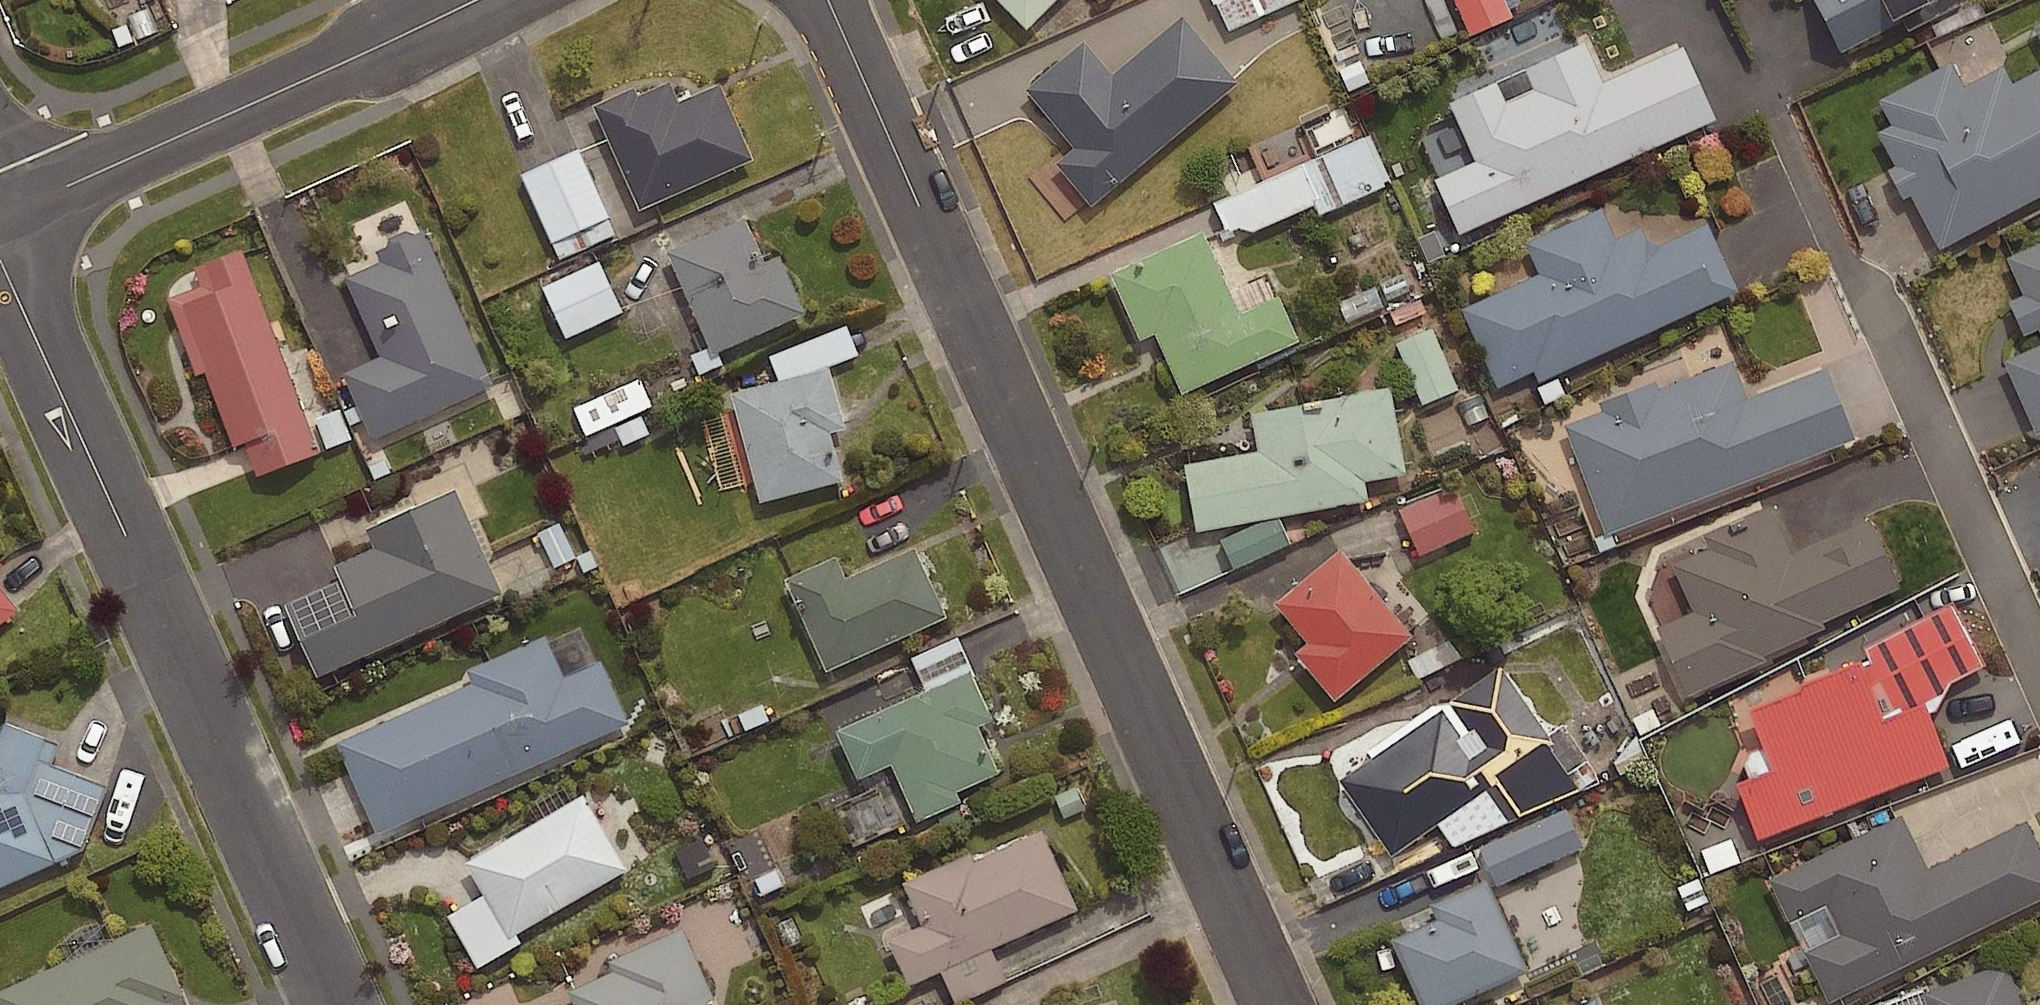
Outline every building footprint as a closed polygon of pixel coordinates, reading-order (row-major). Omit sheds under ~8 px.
[(1023,30),(1053,0),(993,0),(1023,30)] [(1227,25),(1286,0),(1216,0),(1227,25)] [(1504,0),(1457,0),(1470,30),(1509,12),(1504,0)] [(1839,54),(1944,0),(1811,0),(1839,54)] [(2029,18),(2039,43),(2039,13),(2029,18)] [(1235,86),(1178,20),(1110,77),(1080,42),(1022,91),(1071,150),(1052,166),(1089,210),(1235,86)] [(1711,122),(1679,50),(1600,85),(1582,46),(1523,72),(1532,92),(1505,104),(1495,82),(1446,104),(1472,163),(1432,181),(1456,235),(1711,122)] [(2010,87),(1999,68),(1962,88),(1948,62),(1875,102),(1888,126),(1874,134),(1893,168),(1886,172),(1902,200),(1909,196),(1939,251),(2039,196),(2039,70),(2010,87)] [(755,156),(721,79),(679,98),(670,78),(640,91),(636,83),(594,102),(641,206),(755,156)] [(1388,179),(1367,130),(1215,198),(1231,235),(1314,199),(1318,210),(1388,179)] [(559,254),(614,230),(576,146),(522,170),(559,254)] [(764,259),(744,215),(670,247),(714,349),(806,309),(781,252),(764,259)] [(1597,215),(1527,247),(1541,277),(1463,313),(1497,388),(1533,372),(1539,383),(1735,293),(1704,226),(1658,248),(1644,244),(1638,231),(1611,244),(1597,215)] [(494,381),(425,226),(378,247),(383,257),(345,274),(380,352),(344,368),(374,435),(494,381)] [(1200,233),(1106,275),(1136,342),(1151,335),(1178,396),(1296,344),(1275,297),(1236,314),(1200,233)] [(321,450),(244,246),(195,264),(202,282),(169,295),(198,371),(207,368),(236,445),(245,441),(258,474),(321,450)] [(2006,261),(2023,297),(2007,305),(2022,339),(2037,333),(2039,340),(2039,246),(2006,261)] [(621,307),(597,257),(543,283),(567,333),(621,307)] [(1458,385),(1431,323),(1394,340),(1421,401),(1458,385)] [(2001,363),(2034,438),(2039,435),(2039,346),(2001,363)] [(1854,441),(1826,369),(1745,400),(1730,363),(1654,392),(1651,384),(1596,406),(1599,413),(1561,427),(1605,538),(1854,441)] [(846,425),(830,364),(733,390),(762,499),(844,477),(831,429),(846,425)] [(598,425),(639,407),(651,402),(640,376),(574,405),(585,431),(598,425)] [(1402,477),(1387,390),(1248,415),(1255,455),(1183,468),(1195,534),(1364,503),(1361,484),(1402,477)] [(329,453),(356,441),(338,400),(310,412),(329,453)] [(639,407),(598,425),(604,437),(616,431),(622,444),(650,432),(639,407)] [(1473,527),(1454,482),(1399,506),(1419,551),(1473,527)] [(504,591),(456,486),(368,525),(377,544),(336,563),(341,575),(284,601),(317,675),(504,591)] [(1662,625),(1691,690),(1767,656),(1765,652),(1828,624),(1826,619),(1904,585),(1873,515),(1796,549),(1775,501),(1704,532),(1710,545),(1676,560),(1698,609),(1662,625)] [(556,515),(531,528),(551,566),(576,553),(556,515)] [(948,613),(917,543),(847,575),(837,553),(787,576),(828,667),(948,613)] [(1414,631),(1343,546),(1277,601),(1309,639),(1297,649),(1336,696),(1414,631)] [(20,605),(0,580),(0,622),(20,605)] [(631,721),(603,657),(565,674),(547,633),(468,668),(473,680),(336,740),(377,832),(631,721)] [(1450,634),(1410,656),(1421,676),(1461,655),(1450,634)] [(1863,659),(1749,703),(1773,765),(1737,779),(1760,837),(1951,763),(1927,700),(1885,717),(1863,659)] [(1556,739),(1502,663),(1341,776),(1394,852),(1556,739)] [(995,716),(972,666),(837,726),(859,776),(894,761),(919,817),(962,798),(958,789),(1001,770),(979,723),(995,716)] [(5,719),(0,732),(0,886),(58,860),(26,790),(46,734),(5,719)] [(629,867),(584,790),(465,859),(510,936),(629,867)] [(1583,840),(1566,804),(1479,844),(1495,880),(1583,840)] [(2029,818),(1930,867),(1903,813),(1772,877),(1793,919),(1828,902),(1842,931),(1807,948),(1832,999),(2039,898),(2039,842),(2029,818)] [(1079,906),(1043,826),(978,856),(975,849),(905,880),(925,922),(891,938),(911,982),(1079,906)] [(714,862),(701,835),(671,849),(684,876),(714,862)] [(1489,877),(1434,901),(1440,914),(1393,935),(1424,1004),(1449,1004),(1530,969),(1489,877)] [(150,920),(0,987),(0,1004),(169,1004),(166,999),(182,992),(150,920)] [(683,926),(609,958),(614,968),(569,987),(577,1004),(576,1004),(711,1004),(708,998),(714,995),(683,926)] [(2008,957),(1924,989),(1930,1004),(2027,1004),(2008,957)]
